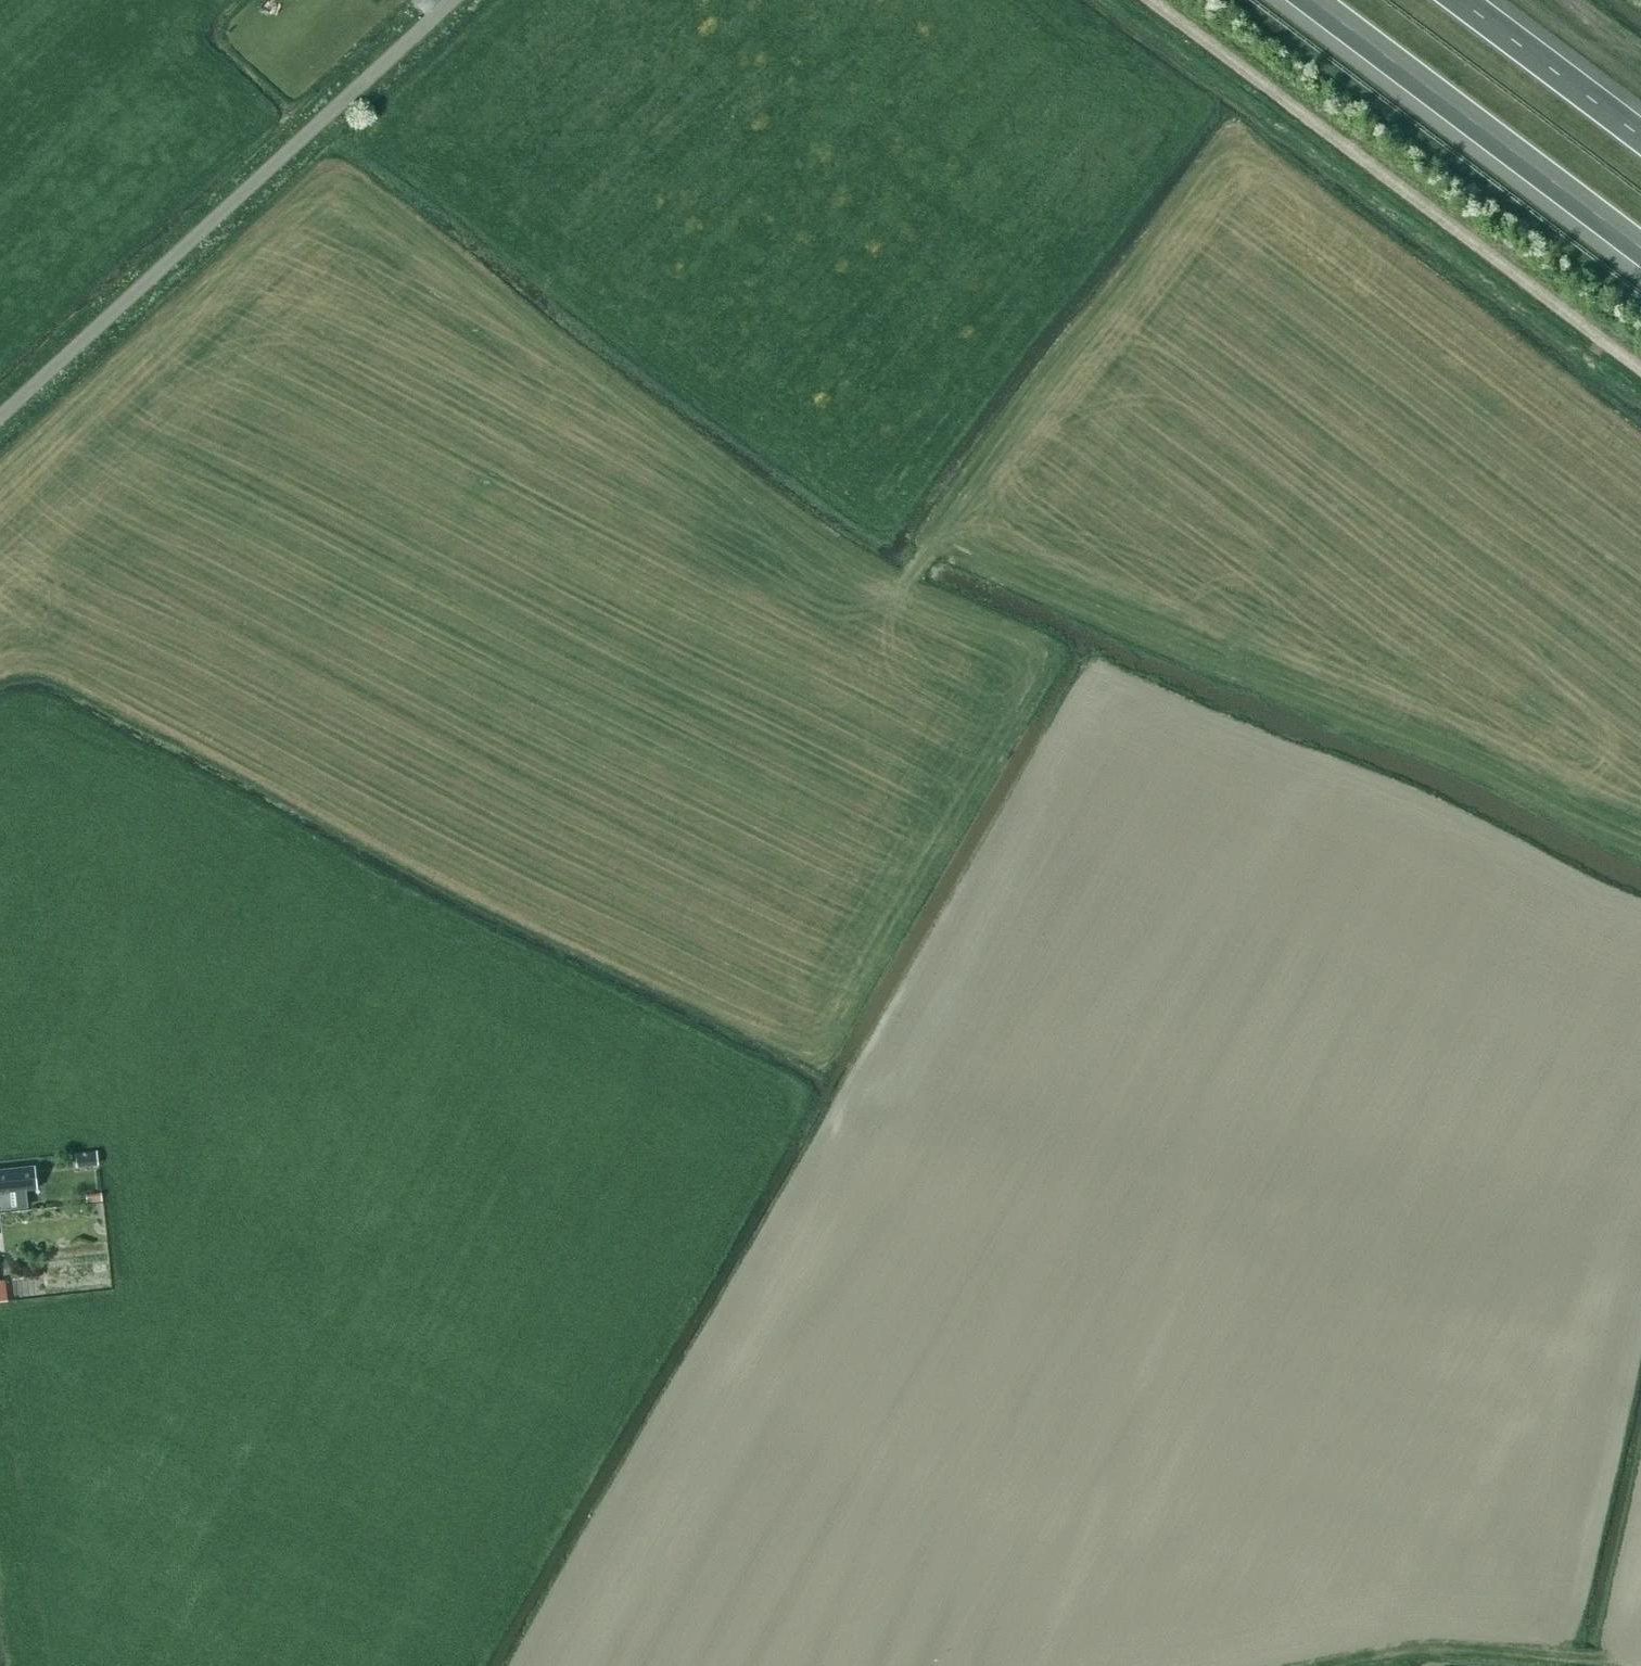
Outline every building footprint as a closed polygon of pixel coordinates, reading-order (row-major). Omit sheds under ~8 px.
[(98,1152),(78,1152),(78,1165),(98,1165),(98,1152)] [(37,1188),(34,1166),(0,1170),(0,1211),(11,1210),(9,1191),(37,1188)]
